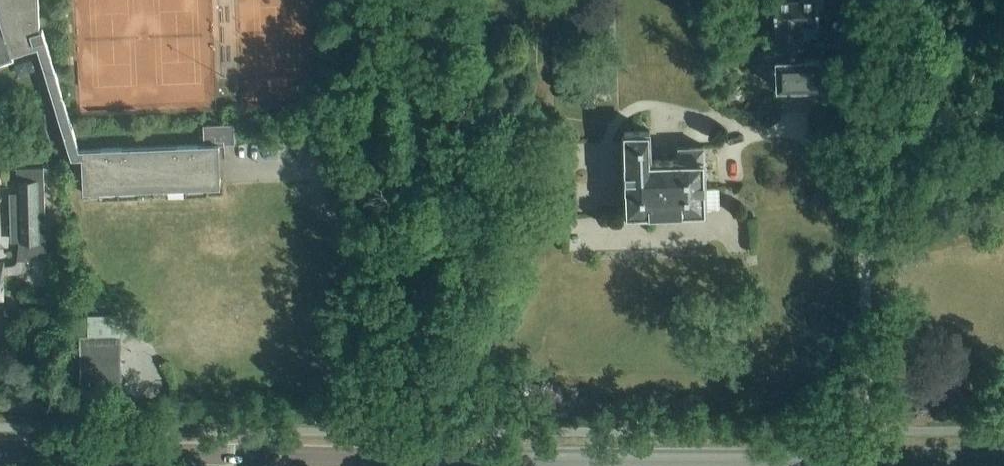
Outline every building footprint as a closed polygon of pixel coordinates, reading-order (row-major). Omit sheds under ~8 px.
[(14,65),(12,57),(37,49),(71,160),(81,159),(83,194),(221,189),(219,146),(235,145),(234,125),(202,126),(203,145),(79,150),(42,30),(40,30),(38,0),(0,0),(0,69),(14,65)] [(802,39),(819,38),(818,0),(813,0),(774,1),(777,90),(821,89),(820,60),(803,60),(802,39)] [(648,130),(624,130),(627,214),(705,212),(703,146),(678,146),(678,160),(649,161),(648,130)] [(44,168),(17,168),(17,193),(10,193),(11,243),(18,243),(18,259),(17,261),(16,262),(15,264),(14,264),(13,265),(12,265),(10,265),(5,265),(5,260),(0,260),(0,295),(1,295),(1,273),(23,273),(26,256),(46,255),(44,168)] [(91,333),(123,334),(124,314),(92,313),(91,333)] [(81,392),(121,391),(120,335),(80,336),(81,392)]
